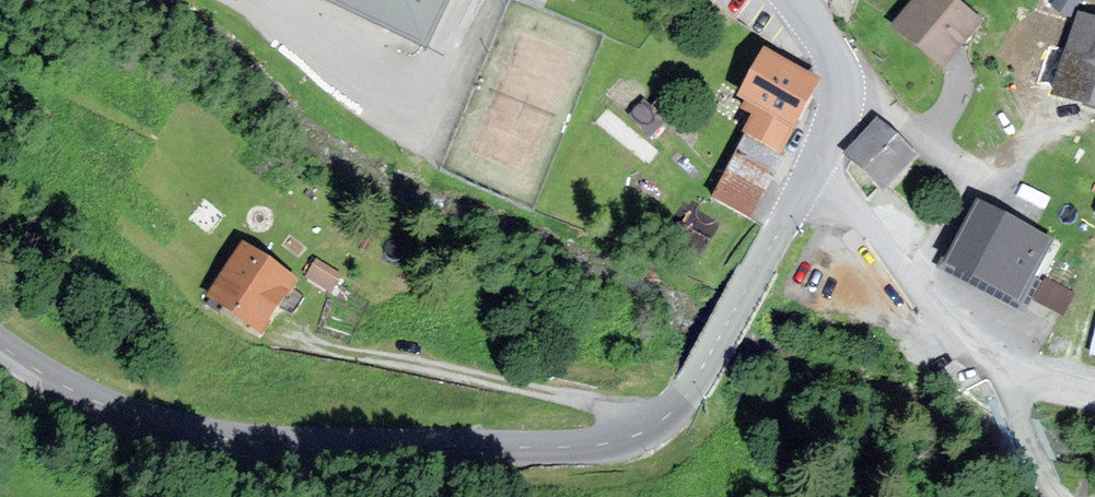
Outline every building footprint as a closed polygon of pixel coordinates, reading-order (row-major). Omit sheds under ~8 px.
[(427,51),(451,0),(319,0),(427,51)] [(959,0),(913,0),(892,29),(946,66),(981,16),(959,0)] [(1079,11),(1054,95),(1094,107),(1094,16),(1079,11)] [(825,77),(764,45),(737,95),(746,100),(742,108),(750,112),(739,133),(745,136),(783,156),(825,77)] [(844,155),(885,191),(918,155),(877,119),(844,155)] [(772,175),(783,156),(745,136),(733,154),(772,175)] [(772,175),(733,154),(710,196),(749,217),(772,175)] [(979,198),(944,263),(1019,302),(1053,237),(979,198)] [(292,277),(244,246),(213,292),(261,324),(292,277)] [(332,289),(341,272),(316,259),(307,275),(332,289)] [(1045,278),(1033,299),(1061,315),(1074,293),(1045,278)]
